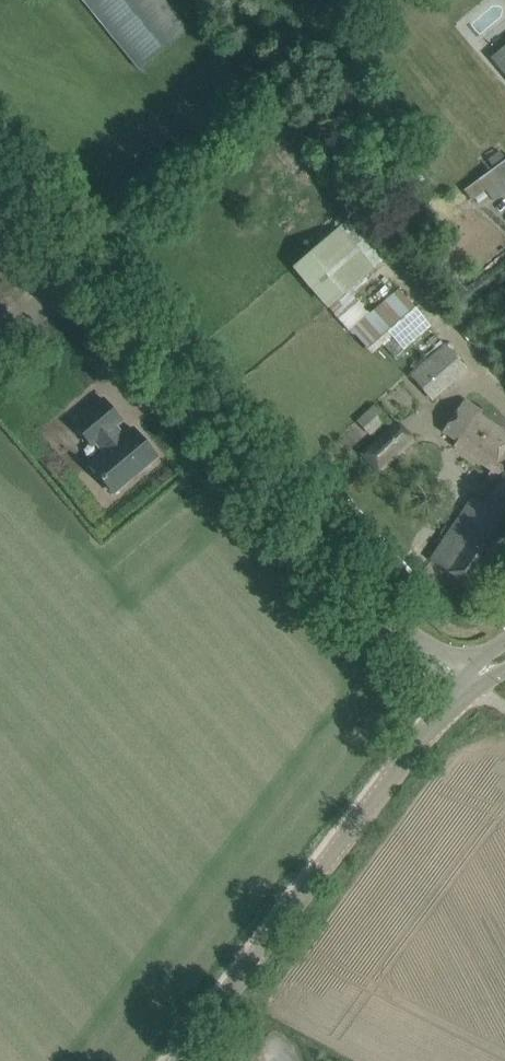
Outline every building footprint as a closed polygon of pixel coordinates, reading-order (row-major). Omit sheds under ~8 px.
[(137,69),(189,28),(166,0),(82,0),(137,69)] [(495,57),(504,69),(504,49),(495,57)] [(462,184),(472,205),(504,188),(504,162),(462,184)] [(382,262),(347,221),(294,266),(334,311),(371,280),(367,275),(382,262)] [(419,311),(399,289),(356,328),(377,349),(419,311)] [(468,372),(446,345),(410,374),(432,401),(468,372)] [(104,452),(90,464),(115,493),(158,457),(133,428),(124,436),(116,426),(122,421),(103,399),(74,423),(93,445),(96,442),(104,452)] [(442,432),(458,442),(455,446),(491,470),(504,450),(504,432),(495,425),(480,414),(482,412),(464,399),(442,432)] [(356,421),(368,434),(387,417),(374,403),(356,421)] [(416,442),(415,435),(405,424),(399,422),(364,456),(382,474),(416,442)] [(504,549),(504,474),(485,504),(473,497),(443,542),(431,560),(477,591),(504,549)]
